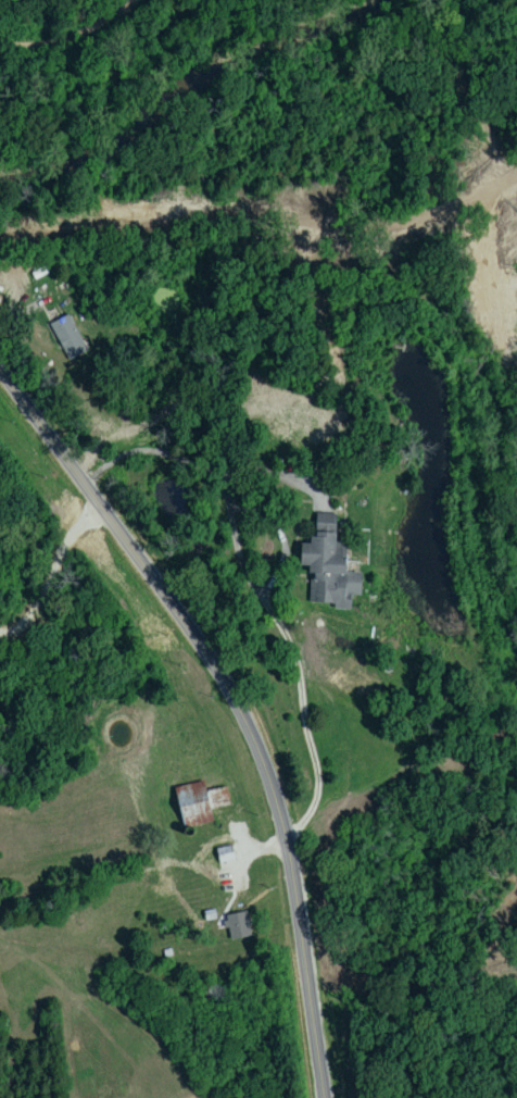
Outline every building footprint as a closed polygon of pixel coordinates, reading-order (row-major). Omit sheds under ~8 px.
[(45,317),(70,363),(90,352),(70,315),(62,319),(57,310),(45,317)] [(312,609),(359,607),(357,573),(349,573),(347,543),(337,544),(335,515),(312,516),(313,545),(297,546),(298,568),(310,567),(312,609)] [(214,824),(211,810),(231,806),(227,784),(176,792),(182,830),(214,824)] [(251,938),(246,912),(225,916),(229,942),(251,938)]
